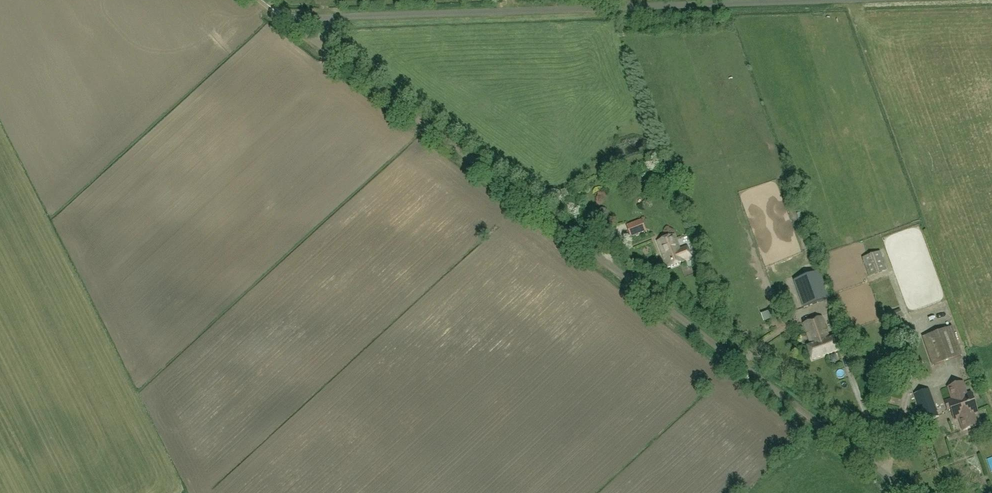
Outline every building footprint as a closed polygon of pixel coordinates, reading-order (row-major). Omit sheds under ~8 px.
[(643,218),(630,223),(635,236),(647,231),(643,218)] [(687,246),(680,249),(674,235),(657,241),(668,268),(684,262),(684,261),(691,258),(687,246)] [(879,252),(862,259),(869,277),(886,270),(879,252)] [(803,307),(829,299),(819,270),(808,274),(810,280),(795,284),(803,307)] [(930,271),(920,273),(922,284),(932,282),(930,271)] [(887,315),(889,321),(903,317),(900,310),(887,315)] [(804,324),(811,346),(807,347),(812,360),(838,351),(834,338),(829,340),(822,317),(804,324)] [(952,327),(922,337),(932,365),(962,355),(952,327)] [(747,331),(737,335),(740,344),(746,341),(744,337),(748,335),(747,331)] [(964,380),(946,386),(951,400),(946,401),(948,410),(950,410),(954,422),(958,421),(961,430),(976,425),(973,414),(978,412),(971,392),(968,393),(964,380)] [(928,389),(915,394),(924,422),(938,417),(928,389)]
